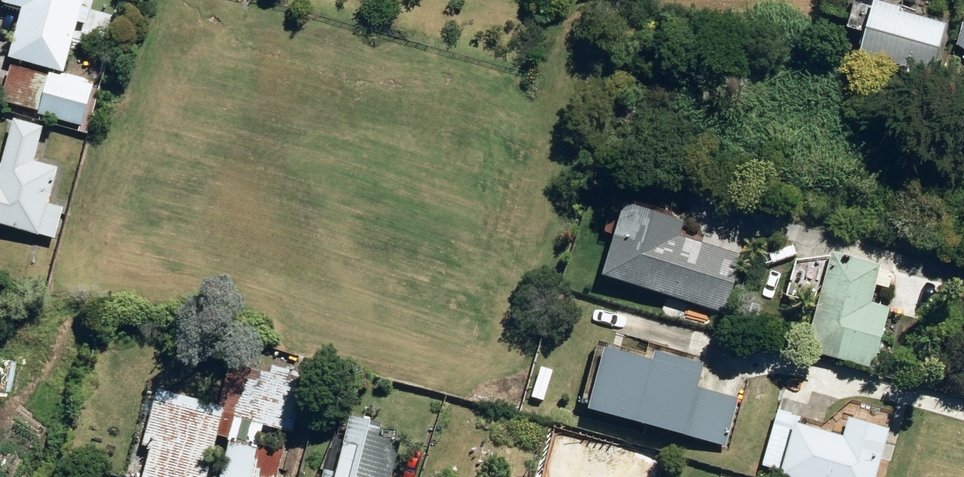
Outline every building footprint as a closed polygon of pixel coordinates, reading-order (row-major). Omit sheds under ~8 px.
[(7,4),(26,9),(13,59),(68,74),(88,0),(8,0),(7,4)] [(911,74),(923,77),(924,72),(939,75),(953,25),(908,12),(909,8),(883,1),(868,56),(913,68),(911,74)] [(42,115),(85,127),(96,87),(53,76),(53,77),(14,68),(5,104),(43,113),(42,115)] [(58,239),(66,208),(52,204),(61,169),(38,163),(48,128),(19,120),(2,184),(0,184),(0,224),(58,239)] [(611,278),(727,314),(745,256),(684,238),(689,221),(633,204),(611,278)] [(814,351),(877,370),(894,311),(877,305),(888,268),(842,256),(814,351)] [(613,342),(596,405),(733,442),(746,394),(707,384),(714,360),(664,347),(662,356),(613,342)] [(13,394),(20,363),(7,360),(0,387),(0,391),(13,394)] [(221,431),(232,434),(221,474),(234,476),(274,476),(283,440),(260,434),(263,422),(292,429),(307,371),(275,362),(273,368),(250,362),(244,387),(227,383),(222,404),(160,387),(145,443),(153,445),(145,476),(209,476),(221,431)] [(896,431),(855,419),(850,439),(806,426),(808,418),(781,410),(766,467),(790,473),(789,476),(883,476),(896,431)] [(370,474),(382,476),(392,476),(402,435),(382,431),(384,418),(355,411),(341,470),(327,467),(324,476),(369,476),(370,474)]
